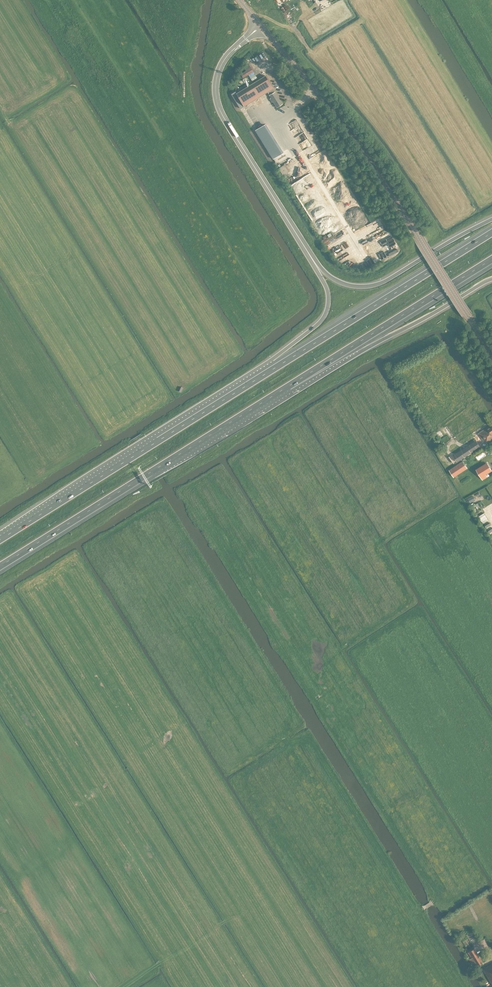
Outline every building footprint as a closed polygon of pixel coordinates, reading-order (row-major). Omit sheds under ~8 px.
[(251,65),(245,67),(246,70),(241,73),(243,77),(249,74),(252,80),(257,78),(251,65)] [(273,88),(265,75),(236,93),(244,106),(267,92),(269,95),(276,107),(282,103),(275,91),(274,91),(273,88)] [(235,91),(231,93),(240,108),(244,106),(236,93),(235,91)] [(272,159),(283,152),(267,122),(255,129),(259,135),(258,135),(267,151),(264,152),(266,155),(269,154),(272,159)] [(308,138),(299,143),(303,150),(312,144),(308,138)] [(282,174),(289,171),(285,164),(279,167),(282,174)] [(478,433),(483,440),(484,440),(486,442),(490,441),(491,440),(491,424),(486,427),(487,427),(478,433)] [(475,439),(460,449),(465,456),(479,445),(475,439)] [(460,449),(453,454),(458,461),(465,456),(460,449)] [(475,454),(472,455),(474,458),(475,457),(478,461),(486,456),(484,452),(477,456),(475,454)] [(463,461),(449,470),(454,477),(467,468),(463,461)] [(485,474),(491,470),(486,463),(476,469),(482,479),(487,476),(485,474)] [(483,962),(478,954),(474,948),(468,951),(472,957),(469,959),(474,968),(483,962)] [(483,969),(491,983),(491,963),(483,969)]
